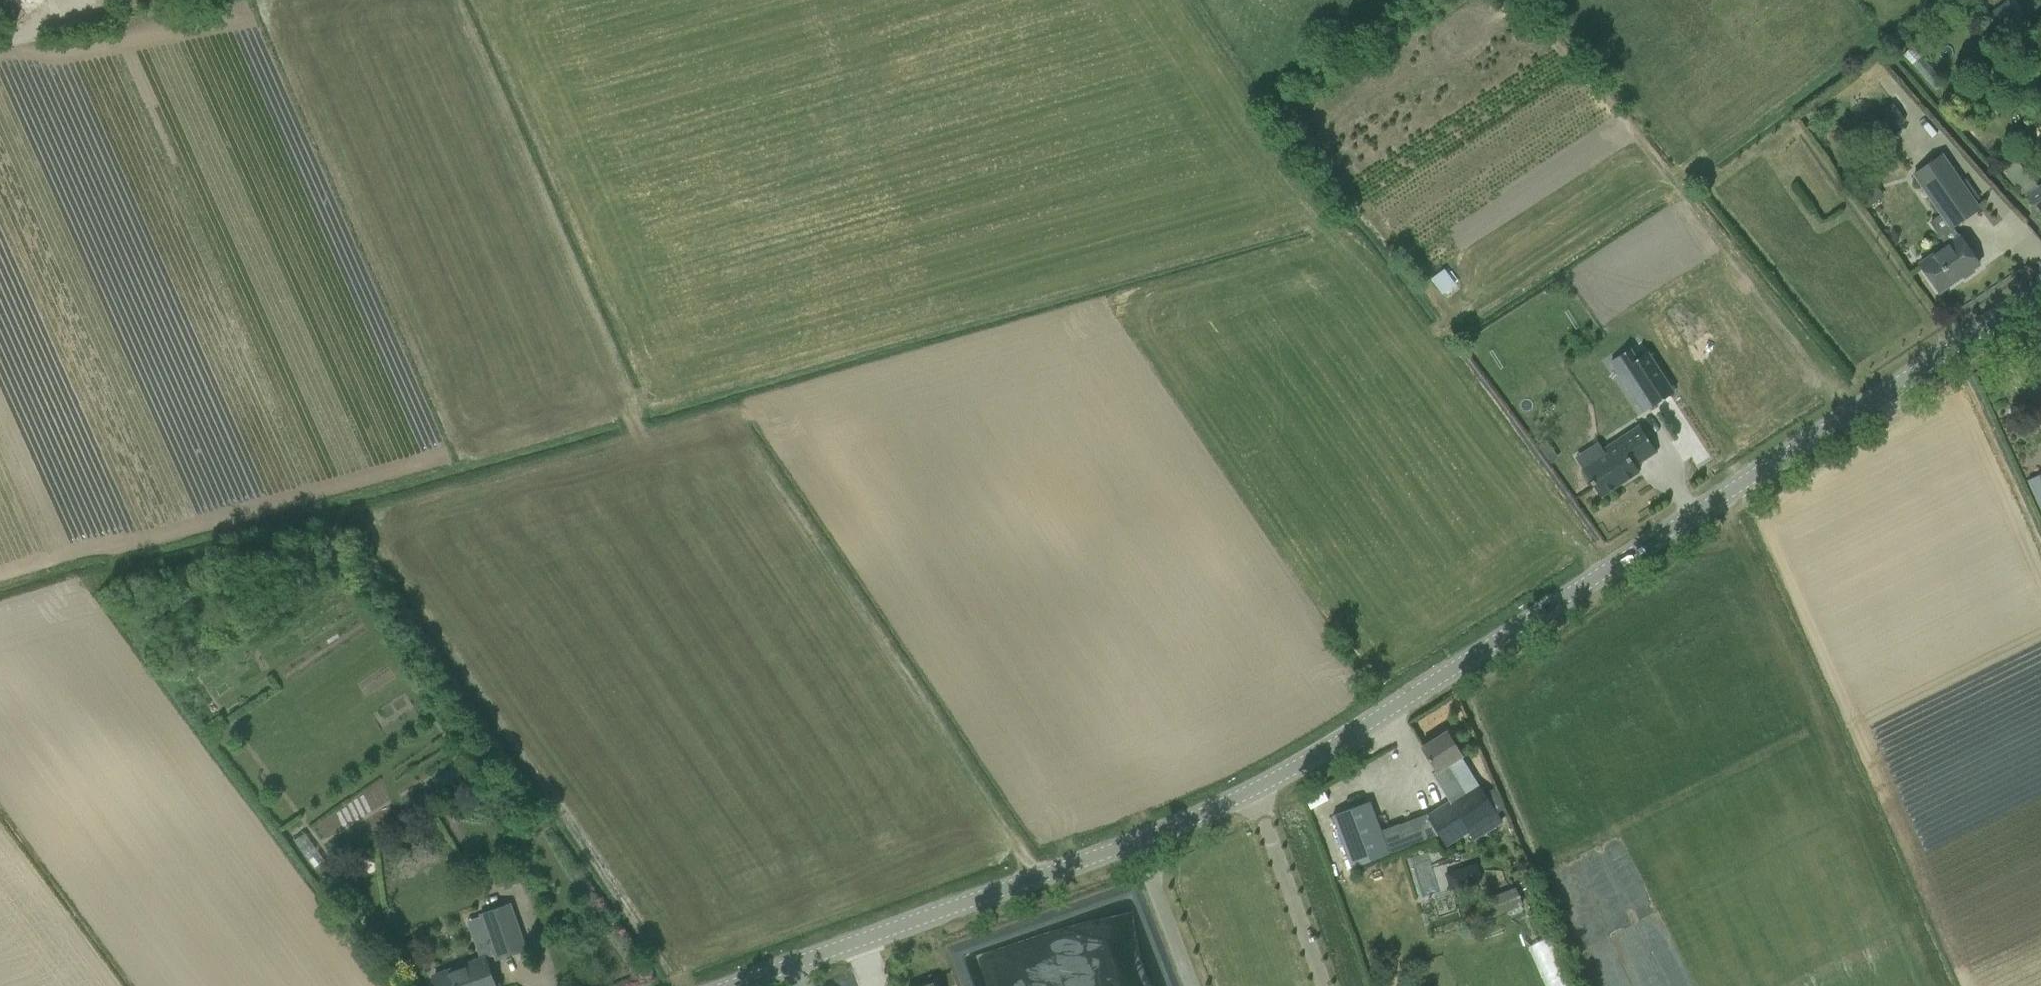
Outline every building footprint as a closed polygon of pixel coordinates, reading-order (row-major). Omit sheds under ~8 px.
[(2020,18),(2007,0),(2005,0),(1988,13),(2001,31),(2020,18)] [(1910,58),(1941,93),(1952,84),(1920,49),(1910,58)] [(1892,103),(1871,118),(1885,136),(1905,121),(1892,103)] [(1941,153),(1914,173),(1952,227),(1979,208),(1941,153)] [(2000,173),(2038,215),(2040,213),(2040,183),(2037,186),(2016,161),(2000,173)] [(1870,186),(1858,194),(1867,207),(1879,199),(1870,186)] [(1920,263),(1928,275),(1939,292),(1962,276),(1961,275),(1972,267),(1973,269),(1979,265),(1968,248),(1959,236),(1920,263)] [(1452,272),(1438,283),(1453,302),(1467,291),(1452,272)] [(1624,350),(1613,357),(1621,369),(1623,367),(1638,391),(1627,398),(1637,413),(1646,407),(1646,408),(1668,394),(1642,353),(1631,360),(1624,350)] [(1605,454),(1583,468),(1601,496),(1639,471),(1635,465),(1656,452),(1639,425),(1602,449),(1605,454)] [(215,640),(206,645),(211,655),(220,649),(215,640)] [(1428,813),(1381,831),(1390,854),(1441,835),(1447,845),(1497,814),(1491,805),(1461,757),(1463,756),(1458,748),(1447,731),(1422,747),(1433,764),(1438,772),(1433,774),(1451,802),(1429,816),(1428,813)] [(1370,801),(1332,815),(1351,868),(1390,854),(1381,831),(1370,801)] [(1479,862),(1465,867),(1470,883),(1484,878),(1479,862)] [(1515,887),(1480,902),(1487,918),(1522,904),(1515,887)] [(480,915),(489,941),(496,960),(526,949),(520,930),(510,904),(480,915)] [(438,985),(495,985),(489,969),(486,960),(435,978),(438,985)] [(1373,980),(1375,985),(1387,985),(1383,976),(1373,980)]
